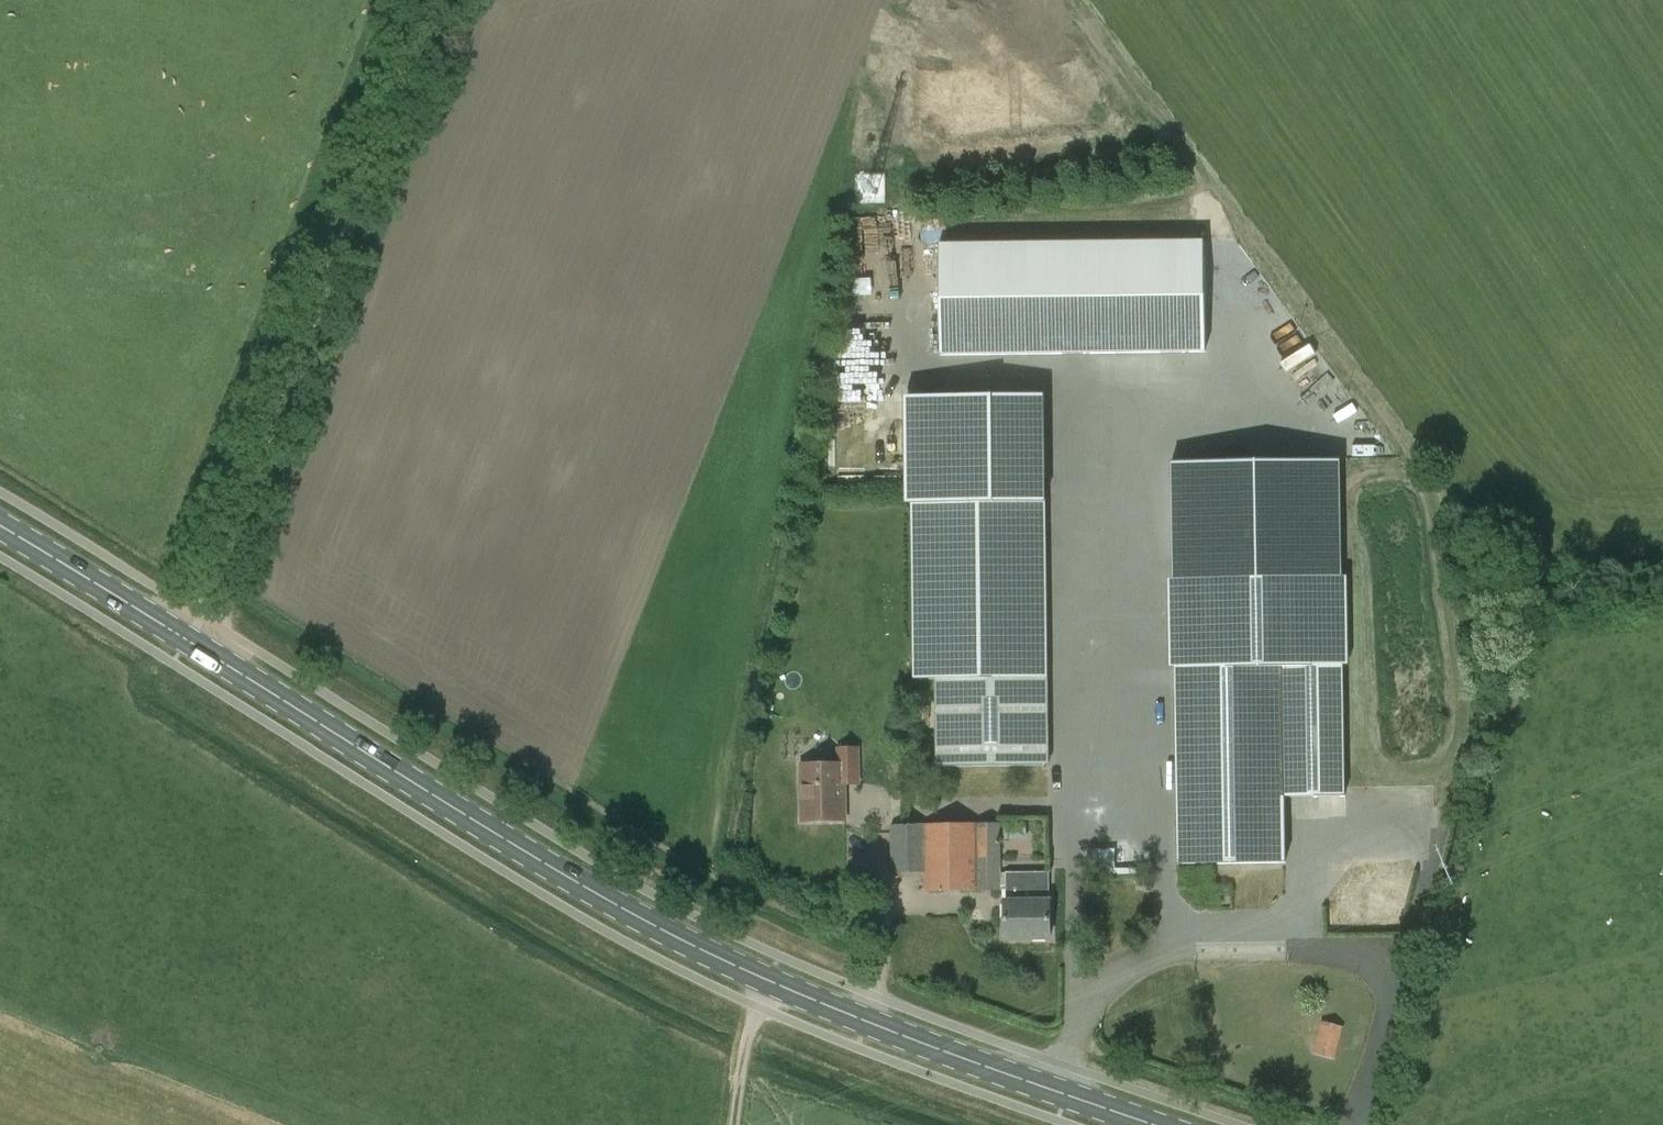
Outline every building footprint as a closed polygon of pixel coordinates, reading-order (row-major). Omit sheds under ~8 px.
[(940,243),(941,354),(1206,353),(1205,241),(940,243)] [(938,765),(1045,765),(1046,501),(1044,395),(911,396),(913,502),(914,502),(914,679),(938,679),(938,765)] [(1282,664),(1175,666),(1175,668),(1179,864),(1285,862),(1284,797),(1282,664)] [(846,820),(845,785),(861,785),(860,748),(842,748),(842,765),(802,765),(803,821),(846,820)] [(893,873),(924,872),(925,892),(1003,890),(1002,823),(892,825),(893,873)] [(1054,853),(1007,853),(1007,869),(1054,869),(1054,853)] [(1006,938),(1051,938),(1050,872),(1007,873),(1007,900),(1006,900),(1006,938)] [(1099,889),(1108,889),(1108,881),(1099,881),(1099,889)] [(1325,1018),(1317,1052),(1340,1057),(1348,1024),(1325,1018)]
